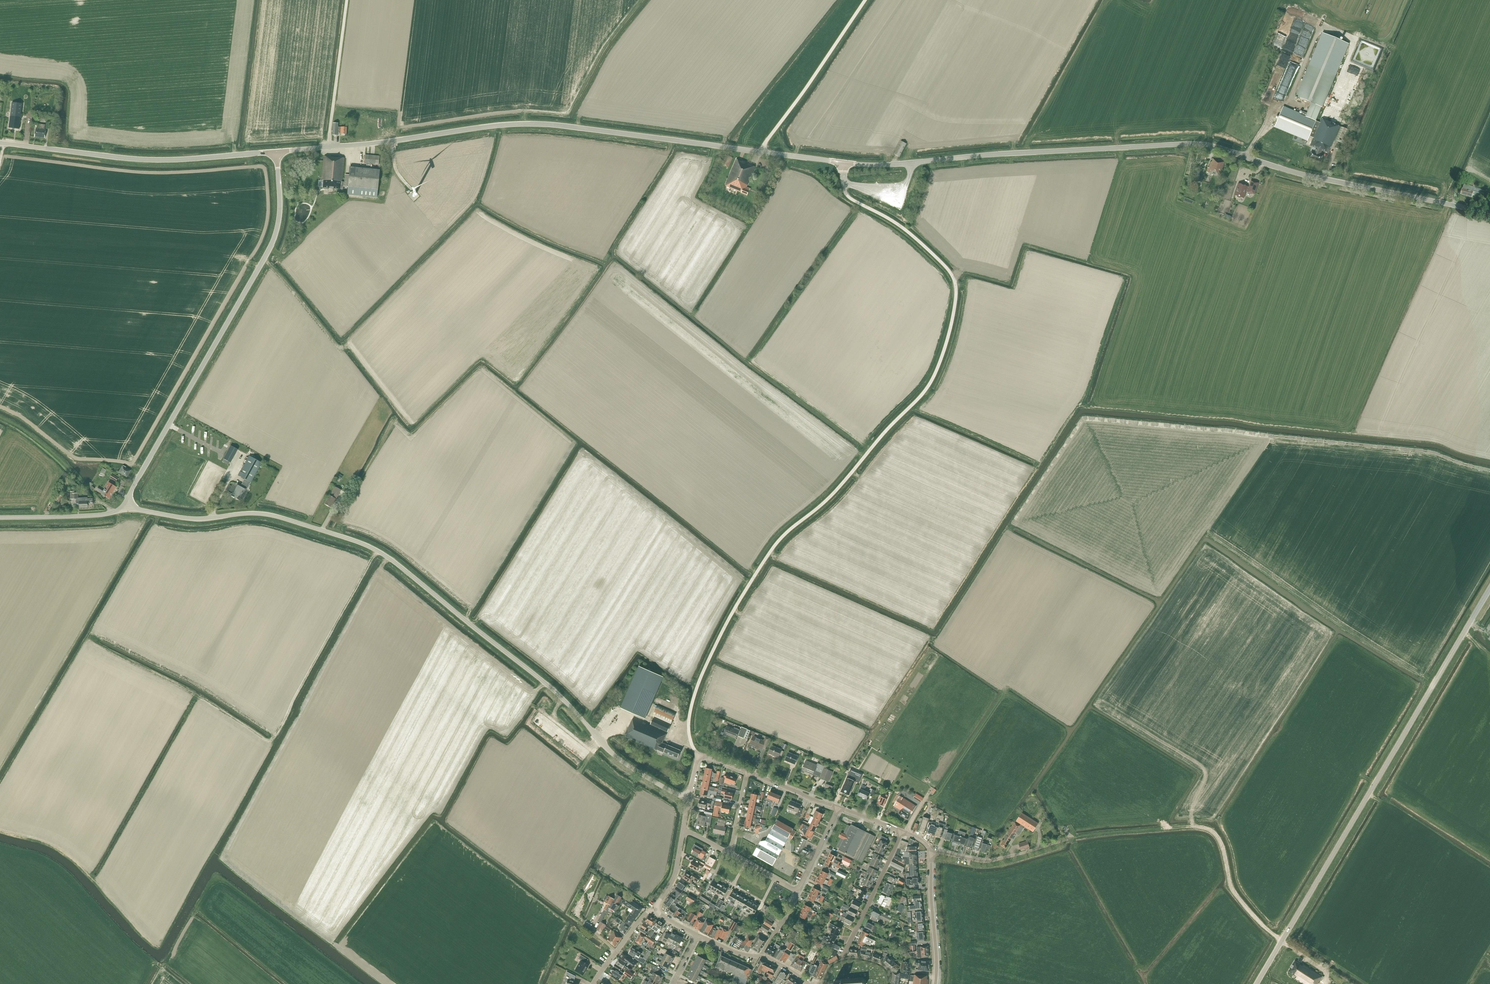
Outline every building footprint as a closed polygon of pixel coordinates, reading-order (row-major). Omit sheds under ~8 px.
[(1283,107),(1275,126),(1308,140),(1309,136),(1313,138),(1310,146),(1312,147),(1310,151),(1311,152),(1309,157),(1320,162),(1323,156),(1320,155),(1322,151),(1328,153),(1340,126),(1321,118),(1317,128),(1313,127),(1316,121),(1315,121),(1348,43),(1323,32),(1297,97),(1311,103),(1307,113),(1303,111),(1302,115),(1283,107)] [(1281,79),(1290,55),(1283,52),(1274,77),(1281,79)] [(1290,60),(1281,85),(1290,88),(1299,64),(1290,60)] [(22,104),(12,103),(9,128),(19,129),(22,104)] [(346,134),(347,127),(341,127),(338,127),(338,123),(333,123),(333,135),(337,135),(338,134),(340,134),(346,134)] [(35,137),(45,138),(46,130),(44,130),(45,125),(38,124),(37,129),(36,129),(35,137)] [(1349,130),(1341,127),(1335,141),(1343,144),(1349,130)] [(894,154),(900,157),(907,144),(901,141),(894,154)] [(379,156),(365,155),(364,163),(379,165),(379,156)] [(733,158),(726,155),(722,165),(729,168),(733,158)] [(1207,172),(1219,176),(1221,172),(1226,159),(1214,155),(1213,158),(1212,162),(1211,162),(1209,168),(1208,168),(1207,172)] [(343,189),(344,182),(342,182),(344,158),(324,156),(322,180),(323,181),(323,188),(343,189)] [(725,186),(742,193),(741,193),(747,195),(750,189),(746,187),(755,167),(736,159),(725,186)] [(380,170),(350,167),(347,195),(377,198),(380,170)] [(1244,199),(1246,192),(1255,194),(1258,183),(1251,181),(1249,188),(1247,187),(1248,186),(1238,183),(1234,196),(1244,199)] [(1472,197),(1474,191),(1476,192),(1480,193),(1481,190),(1477,189),(1477,190),(1474,189),(1475,188),(1470,187),(1471,186),(1464,184),(1463,188),(1462,188),(1461,194),(1472,197)] [(222,462),(228,465),(230,462),(231,463),(238,449),(231,445),(223,459),(224,459),(222,462)] [(245,493),(246,491),(262,463),(249,456),(238,475),(245,479),(241,485),(238,484),(235,488),(231,495),(240,500),(243,495),(244,495),(245,493)] [(127,476),(130,471),(126,468),(126,467),(123,466),(120,472),(127,476)] [(96,490),(102,494),(109,499),(116,487),(109,482),(103,491),(98,488),(96,490)] [(340,491),(335,488),(333,492),(332,492),(330,496),(330,495),(325,504),(330,507),(331,504),(333,505),(336,499),(338,495),(340,491)] [(93,498),(91,498),(91,496),(87,496),(87,497),(78,498),(78,494),(74,494),(74,492),(70,492),(71,499),(76,499),(76,505),(80,505),(80,508),(88,508),(87,501),(93,501),(93,498)] [(621,709),(644,719),(663,677),(639,667),(621,709)] [(676,713),(658,705),(653,716),(671,724),(676,713)] [(651,724),(659,728),(659,729),(641,721),(637,719),(633,718),(625,737),(657,751),(658,750),(664,752),(678,758),(681,751),(662,743),(667,733),(660,729),(660,728),(667,732),(670,726),(653,718),(651,724)] [(740,730),(734,728),(734,729),(727,726),(724,733),(736,738),(736,737),(737,738),(738,736),(747,740),(750,730),(742,727),(740,730)] [(753,736),(750,744),(762,749),(765,741),(755,737),(753,736)] [(769,754),(778,758),(779,755),(782,756),(784,751),(781,750),(781,749),(772,745),(769,754)] [(798,756),(789,752),(785,761),(795,764),(798,756)] [(813,775),(820,777),(820,778),(828,782),(832,772),(829,770),(830,768),(818,763),(817,765),(806,761),(802,771),(813,775)] [(714,773),(712,771),(712,769),(706,768),(704,775),(713,777),(716,777),(719,778),(720,775),(720,772),(717,771),(717,774),(714,773)] [(841,792),(849,795),(855,781),(859,783),(862,775),(851,770),(847,778),(841,792)] [(704,775),(703,782),(709,783),(710,780),(712,780),(713,777),(704,775)] [(725,782),(730,784),(731,783),(735,784),(737,779),(728,775),(727,776),(725,775),(724,777),(726,778),(725,782)] [(710,790),(717,792),(718,792),(718,789),(717,788),(714,788),(711,787),(709,787),(709,783),(703,782),(702,788),(710,790)] [(869,793),(871,794),(873,795),(875,790),(871,788),(869,793),(864,791),(866,786),(863,785),(861,789),(860,789),(859,793),(859,792),(858,794),(858,795),(867,799),(869,793)] [(710,790),(702,788),(700,795),(707,797),(710,797),(711,794),(717,795),(717,792),(710,790)] [(721,793),(725,794),(724,798),(732,800),(733,793),(727,792),(727,791),(722,790),(721,793)] [(767,798),(771,800),(769,805),(771,806),(775,794),(770,792),(767,798)] [(883,806),(887,799),(886,799),(888,795),(883,793),(882,797),(881,796),(877,804),(883,806)] [(915,796),(923,801),(925,797),(917,793),(915,796)] [(756,802),(759,802),(761,796),(752,794),(750,801),(756,802)] [(773,807),(774,803),(775,801),(779,803),(781,796),(775,794),(771,806),(773,807)] [(894,806),(901,810),(899,813),(908,819),(911,814),(916,806),(900,796),(894,806)] [(731,806),(722,805),(720,805),(721,802),(716,801),(715,805),(719,806),(718,808),(721,809),(721,811),(729,813),(731,806)] [(749,807),(755,808),(761,810),(761,807),(755,806),(756,802),(750,801),(749,807)] [(788,809),(797,812),(796,815),(800,817),(803,809),(799,808),(801,804),(791,801),(788,809)] [(748,814),(756,816),(759,816),(760,814),(754,812),(755,808),(749,807),(748,814)] [(816,811),(813,817),(814,818),(820,821),(823,814),(816,811)] [(1024,826),(1033,832),(1038,823),(1022,813),(1016,821),(1020,824),(1024,826)] [(710,821),(711,815),(706,814),(705,817),(699,815),(696,824),(704,826),(706,820),(710,821)] [(759,823),(760,820),(756,819),(756,816),(748,814),(746,820),(752,822),(755,822),(759,823)] [(935,836),(937,830),(936,830),(938,826),(937,826),(938,823),(932,822),(929,821),(929,819),(923,817),(919,830),(925,832),(928,823),(929,824),(926,833),(932,835),(932,836),(934,836),(935,836)] [(817,827),(820,821),(814,818),(811,824),(817,827)] [(726,821),(722,820),(718,819),(717,826),(715,825),(713,832),(725,835),(726,828),(724,827),(726,821)] [(750,828),(754,829),(754,826),(751,826),(752,822),(746,820),(745,827),(750,828)] [(793,830),(793,829),(777,820),(772,829),(766,841),(761,841),(753,855),(773,866),(782,850),(784,848),(783,847),(789,837),(792,839),(796,832),(793,830)] [(935,836),(941,838),(944,829),(944,828),(945,825),(939,823),(938,826),(936,830),(937,830),(935,836)] [(1024,826),(1020,824),(1020,826),(1015,823),(1009,832),(1015,836),(1016,834),(1018,835),(1023,828),(1024,826)] [(801,827),(803,828),(808,830),(814,833),(817,827),(811,824),(809,827),(806,826),(804,825),(802,824),(801,827)] [(848,825),(843,834),(841,832),(839,837),(841,838),(837,847),(840,848),(839,850),(853,857),(866,832),(851,824),(850,826),(848,825)] [(948,831),(948,830),(945,829),(942,837),(945,838),(945,839),(951,841),(953,833),(948,831)] [(805,836),(811,839),(814,833),(808,830),(805,836)] [(966,846),(966,845),(968,838),(965,837),(966,833),(959,831),(958,835),(954,833),(952,841),(958,843),(958,844),(959,845),(960,844),(966,846)] [(868,833),(862,844),(855,858),(862,862),(875,836),(868,833)] [(980,837),(977,836),(973,849),(979,850),(981,843),(982,843),(983,839),(985,834),(981,833),(980,837)] [(969,837),(968,838),(966,845),(966,846),(972,848),(975,839),(972,838),(973,835),(970,834),(969,837)] [(887,839),(882,836),(877,845),(886,849),(889,844),(886,842),(887,839)] [(911,845),(913,845),(915,840),(910,839),(909,843),(905,851),(909,851),(917,851),(916,846),(911,846),(911,845)] [(905,851),(909,843),(901,840),(898,848),(905,851)] [(1000,844),(1001,845),(1000,845),(1005,848),(1009,843),(1004,840),(1003,840),(1000,844)] [(988,845),(982,843),(980,851),(986,853),(988,845)] [(702,850),(703,849),(695,845),(692,849),(694,850),(692,853),(699,857),(700,855),(703,857),(706,853),(702,850)] [(874,851),(877,852),(879,853),(878,855),(881,856),(882,855),(883,855),(886,849),(877,845),(874,851)] [(877,852),(876,854),(875,853),(872,859),(881,863),(883,857),(881,856),(878,855),(879,853),(877,852)] [(839,861),(835,860),(837,857),(830,854),(827,859),(834,862),(837,864),(840,866),(841,863),(839,861)] [(710,857),(706,864),(712,867),(716,860),(710,857)] [(825,865),(831,868),(832,865),(839,868),(840,866),(837,864),(834,862),(827,859),(825,865)] [(869,864),(871,866),(874,867),(873,869),(876,870),(877,868),(878,869),(881,863),(872,859),(869,864)] [(893,860),(889,867),(902,873),(904,868),(906,869),(908,867),(905,865),(905,866),(893,860)] [(699,866),(701,867),(700,867),(702,868),(704,866),(695,861),(695,863),(692,862),(690,867),(697,870),(699,866)] [(906,876),(917,876),(917,864),(909,864),(909,873),(906,873),(906,876)] [(871,866),(870,867),(869,867),(867,873),(875,877),(878,871),(876,870),(873,869),(874,867),(871,866)] [(822,871),(819,876),(825,880),(828,874),(822,871)] [(692,879),(698,882),(700,878),(693,874),(692,877),(686,873),(682,878),(690,883),(690,882),(691,883),(692,882),(691,881),(692,879)] [(867,873),(864,878),(873,882),(875,877),(867,873)] [(891,873),(887,881),(894,884),(895,882),(896,882),(897,879),(895,878),(896,876),(891,873)] [(592,875),(583,890),(585,892),(592,880),(593,881),(595,877),(592,875)] [(822,885),(825,880),(819,876),(816,882),(822,885)] [(861,884),(870,888),(873,882),(864,878),(861,884)] [(713,880),(707,891),(710,892),(712,889),(717,892),(721,884),(713,880)] [(687,886),(680,881),(676,887),(682,892),(687,886)] [(892,891),(894,885),(887,882),(884,887),(892,891)] [(720,898),(722,899),(728,888),(721,884),(717,892),(721,894),(720,898)] [(892,891),(884,887),(882,892),(889,896),(892,891)] [(673,902),(674,903),(678,898),(682,892),(676,888),(674,890),(672,893),(670,896),(669,896),(664,903),(669,907),(673,902)] [(819,895),(818,894),(820,891),(813,888),(810,893),(818,897),(819,895)] [(855,894),(858,895),(857,898),(863,901),(866,893),(861,890),(858,889),(855,894)] [(733,891),(727,902),(729,903),(731,900),(736,902),(736,903),(740,895),(733,891)] [(814,902),(815,899),(817,900),(818,897),(810,893),(807,899),(814,902)] [(890,897),(881,893),(876,903),(885,907),(890,897)] [(621,899),(622,897),(617,895),(609,909),(615,913),(619,906),(619,905),(622,900),(621,899)] [(696,899),(689,895),(686,899),(693,903),(696,899)] [(738,904),(743,907),(747,899),(740,895),(736,903),(736,902),(734,906),(736,907),(738,904)] [(905,897),(901,895),(898,901),(901,902),(900,903),(905,906),(907,907),(906,898),(905,897)] [(605,901),(609,904),(608,906),(607,905),(604,910),(607,911),(609,907),(610,907),(611,905),(614,900),(608,896),(605,901)] [(701,896),(699,898),(709,904),(710,901),(701,896)] [(913,896),(913,901),(914,906),(909,906),(909,911),(922,909),(921,896),(913,896)] [(643,908),(635,903),(626,897),(622,903),(632,910),(632,911),(624,921),(631,926),(643,908)] [(677,899),(674,903),(673,902),(672,903),(673,904),(667,912),(673,916),(679,908),(675,905),(679,901),(677,899)] [(698,899),(695,904),(701,908),(704,903),(698,899)] [(719,908),(723,901),(719,899),(715,906),(719,908)] [(753,916),(759,906),(747,899),(743,907),(741,910),(753,916)] [(860,907),(861,905),(861,904),(853,900),(852,901),(853,901),(850,907),(858,910),(860,907)] [(848,912),(847,912),(846,913),(855,917),(858,911),(850,908),(849,908),(849,907),(843,904),(842,906),(845,907),(849,909),(848,912)] [(809,911),(811,908),(805,905),(802,910),(815,917),(816,914),(813,913),(809,911)] [(682,922),(685,916),(687,913),(680,908),(678,911),(677,911),(673,916),(682,922)] [(598,921),(601,923),(607,912),(604,910),(598,921)] [(805,919),(807,916),(813,920),(815,917),(802,910),(799,916),(805,919)] [(881,914),(873,910),(870,916),(872,916),(870,919),(876,922),(876,921),(878,922),(880,917),(890,922),(892,918),(881,913),(881,914)] [(915,911),(915,914),(916,921),(916,923),(923,922),(922,910),(915,911)] [(686,916),(682,922),(690,926),(694,921),(697,916),(691,912),(688,918),(686,916)] [(839,920),(844,922),(845,922),(851,925),(854,918),(847,915),(848,914),(844,912),(842,916),(841,916),(839,920)] [(647,931),(646,930),(648,926),(651,928),(656,920),(648,915),(639,931),(645,934),(647,931)] [(622,920),(618,917),(617,918),(615,920),(620,923),(622,924),(619,927),(622,929),(620,931),(624,934),(630,927),(622,920)] [(704,922),(697,919),(696,922),(694,921),(690,926),(693,927),(699,931),(704,922)] [(773,924),(767,919),(764,924),(771,928),(773,924)] [(657,920),(652,928),(653,929),(652,930),(648,935),(651,937),(655,931),(659,933),(661,930),(664,925),(657,920)] [(714,925),(715,923),(713,921),(711,924),(706,921),(700,931),(707,935),(712,927),(714,925)] [(733,921),(728,929),(733,931),(737,923),(733,921)] [(597,930),(601,933),(606,925),(602,922),(597,930)] [(875,925),(867,922),(865,927),(872,931),(875,925)] [(924,931),(923,922),(916,923),(917,931),(924,931)] [(832,929),(828,937),(825,936),(823,939),(833,944),(836,938),(837,938),(840,934),(839,933),(841,929),(831,923),(828,927),(832,929)] [(614,929),(607,924),(605,928),(611,933),(614,929)] [(763,924),(761,928),(767,933),(770,929),(763,924)] [(753,945),(751,948),(759,953),(768,940),(758,934),(759,931),(761,929),(756,925),(755,925),(750,932),(751,933),(755,936),(758,937),(753,945)] [(713,938),(719,928),(717,926),(716,929),(712,927),(707,935),(713,938)] [(722,931),(719,929),(714,938),(722,942),(729,931),(723,928),(722,931)] [(615,947),(622,938),(614,931),(607,941),(615,947)] [(869,934),(863,931),(857,943),(863,946),(865,943),(867,944),(870,945),(873,940),(867,937),(869,934)] [(915,932),(912,932),(911,932),(909,932),(909,935),(915,934),(915,936),(917,936),(918,942),(925,941),(924,931),(917,931),(915,932)] [(663,940),(665,941),(667,942),(668,941),(671,943),(669,946),(671,948),(673,944),(678,935),(672,932),(671,935),(667,933),(663,939),(663,940)] [(647,943),(644,941),(645,940),(644,939),(645,937),(640,934),(636,941),(642,945),(641,947),(643,949),(644,947),(647,943)] [(648,941),(647,943),(652,946),(655,940),(647,935),(645,939),(648,941)] [(673,944),(677,946),(675,949),(677,950),(679,947),(678,946),(683,938),(678,935),(673,944)] [(733,942),(734,943),(732,946),(740,950),(740,948),(744,941),(736,936),(733,942)] [(748,952),(751,948),(753,945),(751,944),(754,940),(748,936),(743,943),(742,945),(741,948),(748,952)] [(904,949),(908,940),(904,938),(899,947),(904,949)] [(829,948),(830,947),(832,948),(838,951),(841,946),(834,943),(833,945),(831,945),(822,940),(821,943),(829,948)] [(780,946),(778,949),(773,957),(779,960),(787,948),(784,947),(784,948),(782,947),(784,944),(782,943),(780,946)] [(774,947),(769,944),(765,952),(773,957),(778,949),(780,946),(776,944),(774,947)] [(918,958),(922,957),(929,957),(928,946),(917,947),(918,958)] [(643,959),(644,958),(640,956),(642,953),(635,949),(632,947),(630,951),(629,953),(635,957),(634,958),(641,962),(643,959)] [(873,949),(867,948),(867,950),(866,952),(865,958),(870,959),(873,949)] [(883,957),(875,954),(875,952),(874,951),(874,954),(873,953),(871,959),(881,963),(883,957)] [(789,955),(785,952),(780,960),(785,963),(787,959),(789,955)] [(900,967),(897,964),(886,956),(888,953),(884,952),(883,956),(886,957),(882,963),(892,972),(894,969),(897,971),(900,967)] [(628,956),(623,953),(619,958),(626,963),(623,967),(626,969),(627,969),(630,972),(637,963),(628,956)] [(666,953),(664,957),(660,955),(659,957),(662,959),(663,959),(671,963),(674,958),(666,953)] [(793,955),(791,953),(789,955),(787,959),(793,962),(797,955),(794,953),(793,955)] [(793,962),(791,965),(791,966),(801,971),(806,963),(803,961),(805,958),(798,954),(797,956),(797,955),(793,962)] [(815,956),(811,954),(806,963),(810,965),(815,956)] [(589,965),(585,963),(586,962),(586,963),(588,959),(580,955),(579,958),(581,960),(575,970),(583,975),(589,965)] [(709,964),(711,965),(712,963),(710,962),(706,959),(706,960),(698,956),(695,961),(704,966),(704,965),(705,962),(709,964)] [(738,983),(746,983),(747,980),(752,970),(749,968),(721,956),(718,963),(715,969),(720,971),(721,970),(724,971),(724,970),(730,972),(731,971),(736,973),(735,975),(732,981),(738,983)] [(811,976),(812,977),(813,976),(814,977),(816,972),(819,966),(814,964),(817,959),(814,957),(810,965),(811,966),(807,974),(810,975),(811,976)] [(619,959),(613,967),(619,971),(622,968),(623,968),(623,967),(626,963),(619,959)] [(657,960),(656,963),(660,965),(660,964),(669,969),(671,963),(663,959),(662,959),(661,962),(657,960)] [(767,973),(766,975),(772,978),(777,968),(760,960),(754,970),(760,973),(762,970),(767,973)] [(706,969),(705,971),(708,972),(710,968),(707,967),(704,965),(704,966),(695,961),(692,966),(701,971),(701,970),(703,967),(706,969)] [(820,964),(821,964),(817,972),(816,972),(814,977),(820,980),(828,964),(822,961),(820,964)] [(918,970),(929,971),(929,970),(929,969),(929,968),(929,967),(930,962),(919,961),(916,961),(915,964),(919,965),(918,970)] [(1303,964),(1302,965),(1295,961),(1288,972),(1296,977),(1295,978),(1304,983),(1317,983),(1319,980),(1321,981),(1324,977),(1323,977),(1303,964)] [(904,972),(904,973),(910,974),(911,963),(905,962),(902,962),(900,972),(904,972)] [(700,973),(707,976),(708,974),(701,970),(701,971),(692,966),(689,972),(698,976),(700,973)] [(625,975),(631,979),(630,980),(632,981),(635,977),(633,975),(634,974),(630,972),(626,969),(624,973),(621,971),(620,972),(613,968),(610,973),(620,980),(623,975),(624,976),(625,975)] [(652,968),(650,973),(653,975),(651,978),(658,982),(659,980),(660,980),(662,977),(661,977),(657,974),(658,972),(652,968)] [(774,981),(772,983),(776,983),(777,983),(778,983),(781,983),(784,980),(788,975),(781,971),(777,976),(774,981)] [(573,981),(574,978),(574,975),(567,972),(564,981),(567,981),(566,983),(578,983),(578,982),(573,981)] [(689,972),(686,977),(695,982),(697,978),(701,980),(700,981),(704,983),(706,980),(702,978),(698,976),(689,972)] [(891,983),(899,983),(900,973),(892,972),(891,983)] [(756,978),(755,978),(754,979),(755,979),(755,980),(759,983),(763,978),(758,975),(756,978)] [(928,979),(927,979),(927,975),(914,975),(914,976),(911,975),(910,981),(913,981),(913,983),(927,983),(928,979)] [(787,983),(794,983),(795,982),(796,981),(789,976),(786,981),(788,983),(787,983)]
